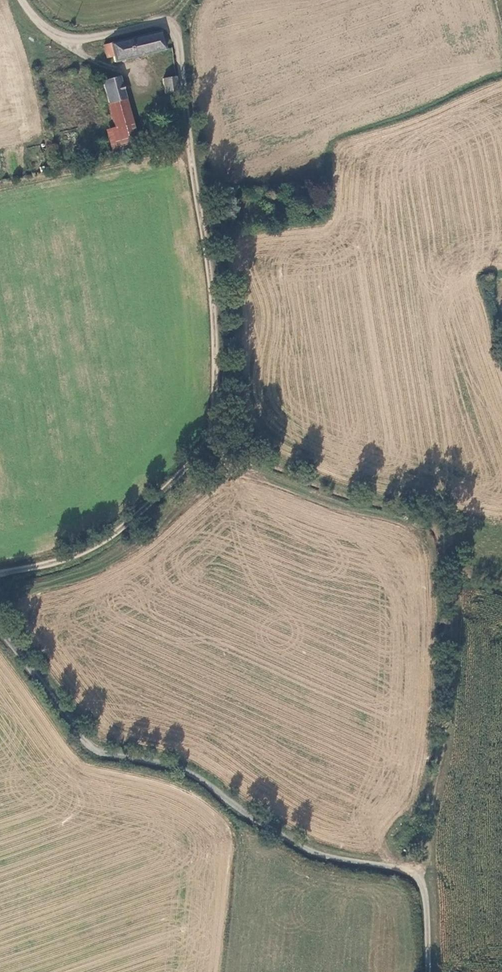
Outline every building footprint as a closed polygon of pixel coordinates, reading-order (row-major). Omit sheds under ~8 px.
[(166,50),(161,31),(105,46),(108,58),(113,57),(114,63),(166,50)] [(175,77),(163,79),(165,94),(177,92),(175,77)] [(119,78),(102,82),(109,104),(125,99),(119,78)] [(115,128),(132,123),(125,99),(109,104),(115,128)] [(108,130),(114,154),(139,148),(135,135),(132,123),(115,128),(108,130)] [(272,198),(271,210),(284,210),(284,198),(272,198)]
